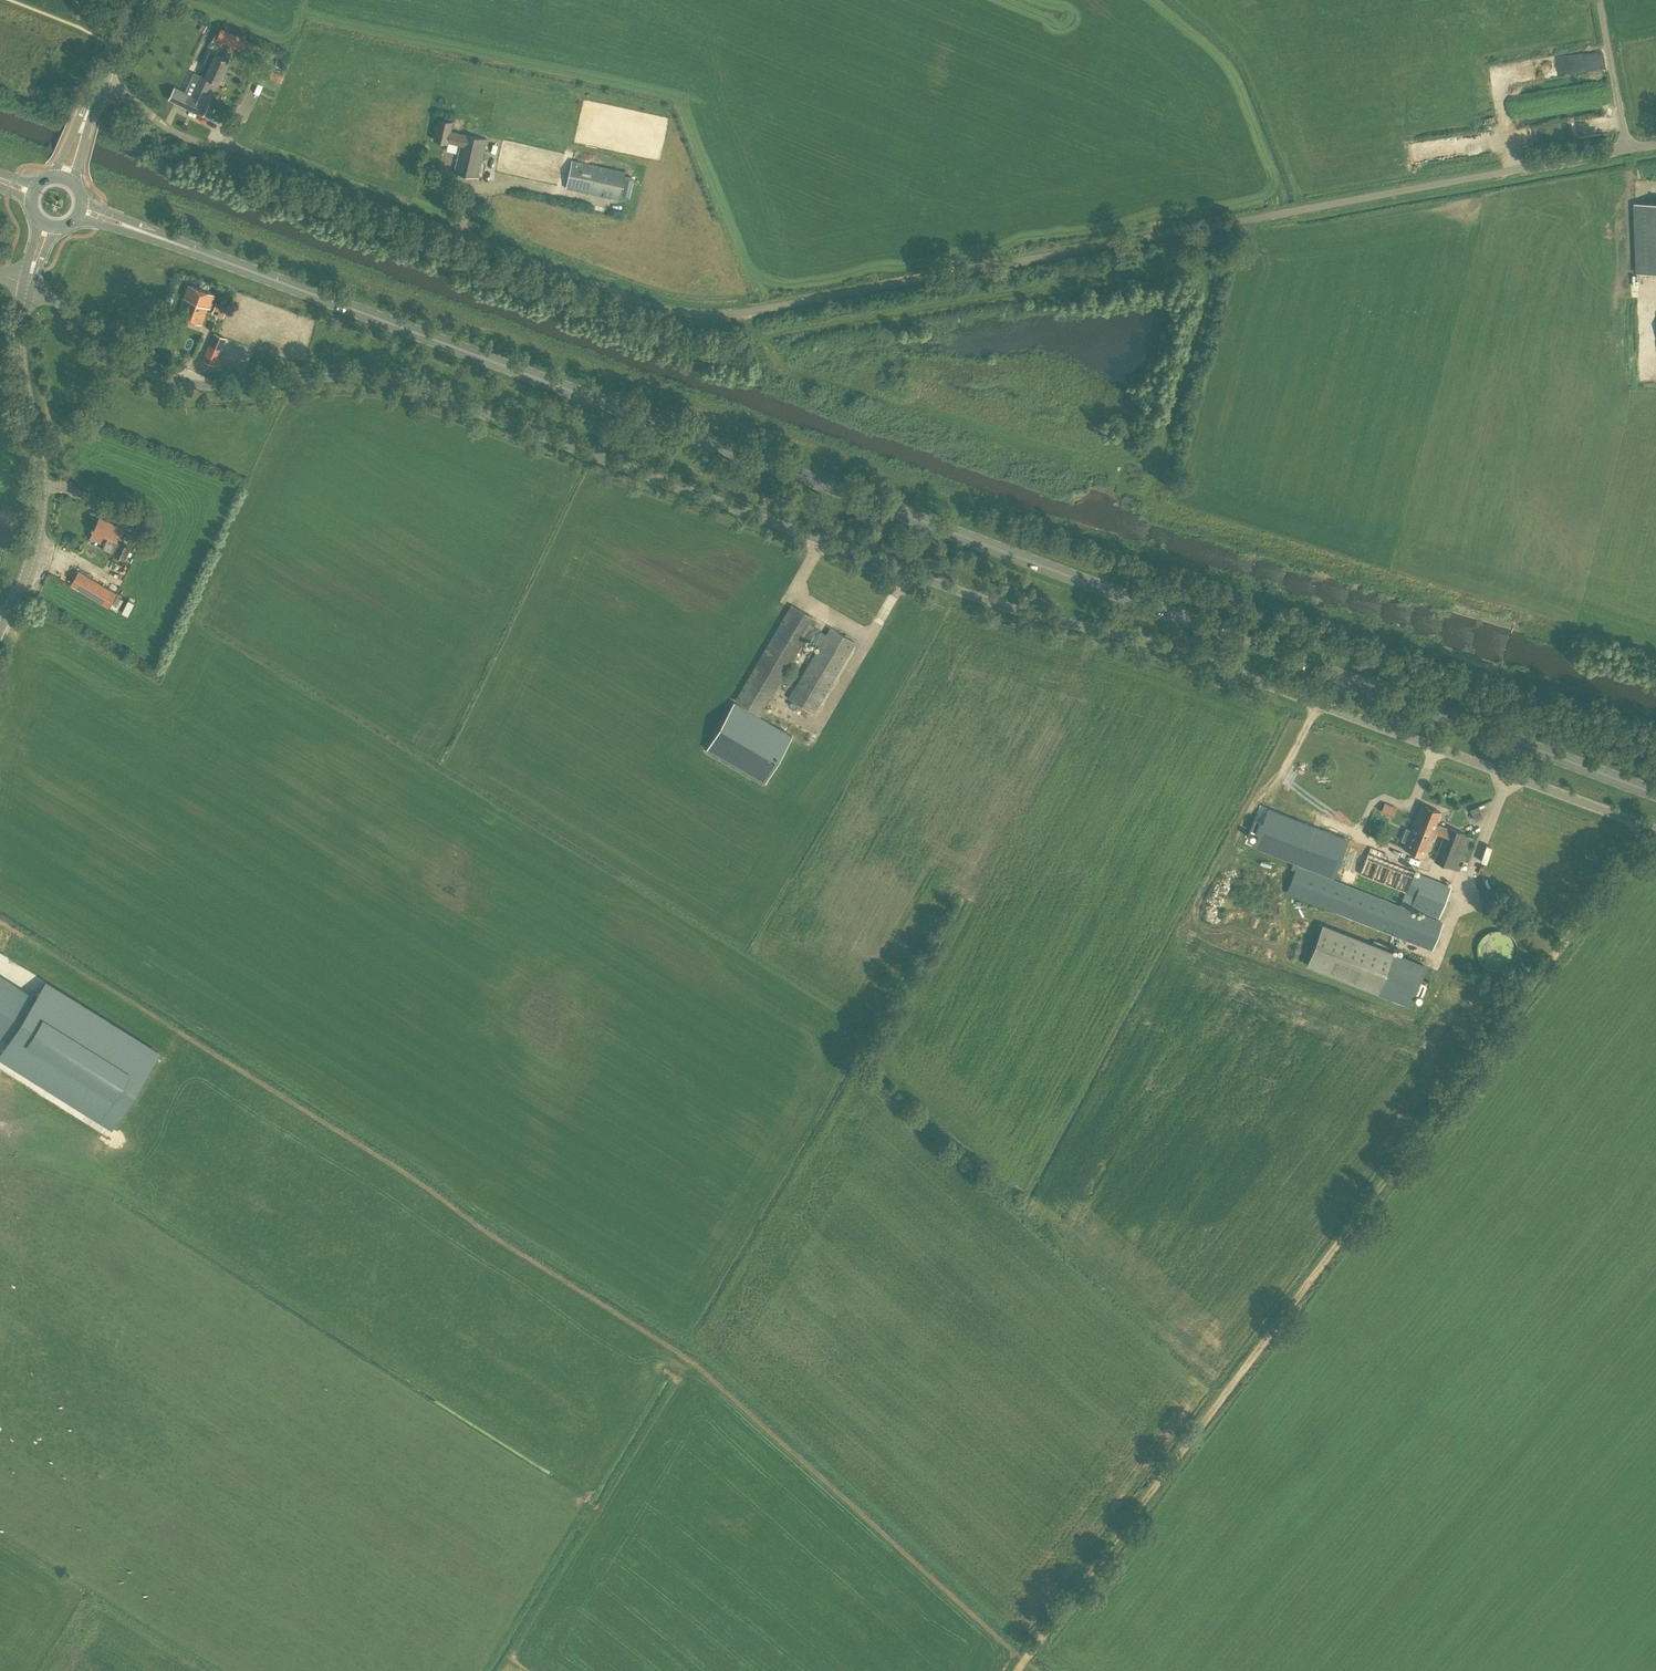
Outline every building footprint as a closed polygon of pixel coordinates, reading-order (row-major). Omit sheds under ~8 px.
[(247,39),(236,34),(221,27),(218,34),(215,33),(212,41),(221,46),(223,40),(242,50),(247,39)] [(223,85),(229,74),(224,72),(230,60),(209,50),(204,62),(206,63),(191,94),(175,86),(169,98),(203,115),(219,83),(223,85)] [(277,60),(275,66),(281,69),(284,63),(277,60)] [(269,72),(269,82),(284,82),(285,72),(269,72)] [(466,134),(450,130),(453,121),(438,118),(433,139),(448,142),(460,144),(454,171),(478,177),(486,138),(466,133),(466,134)] [(573,159),(567,188),(618,199),(624,172),(573,159)] [(1633,203),(1636,274),(1655,273),(1655,202),(1633,203)] [(215,294),(189,284),(184,297),(178,315),(202,324),(208,306),(210,307),(215,294)] [(216,312),(229,316),(233,305),(219,300),(216,312)] [(215,364),(227,338),(214,332),(203,359),(215,364)] [(196,530),(200,520),(186,514),(182,524),(196,530)] [(124,523),(108,516),(107,519),(100,516),(90,537),(100,541),(104,533),(108,535),(102,549),(110,553),(113,555),(125,560),(131,546),(117,540),(118,539),(118,538),(124,523)] [(108,607),(116,592),(78,570),(70,584),(108,607)] [(117,596),(113,604),(119,607),(123,600),(117,596)] [(826,634),(812,627),(816,619),(791,605),(736,700),(760,714),(781,678),(790,684),(795,675),(786,670),(806,636),(820,645),(790,697),(814,711),(855,642),(830,627),(826,634)] [(794,735),(750,709),(735,701),(707,750),(766,784),(794,735)] [(1384,802),(1381,810),(1393,815),(1396,807),(1384,802)] [(1406,828),(1402,840),(1405,842),(1403,847),(1424,855),(1434,830),(1443,834),(1434,860),(1460,870),(1473,837),(1462,833),(1462,832),(1447,826),(1446,827),(1436,823),(1441,812),(1421,805),(1416,820),(1414,820),(1410,830),(1406,828)] [(1268,809),(1263,821),(1261,820),(1256,832),(1258,832),(1253,845),(1333,877),(1347,840),(1268,809)] [(1370,846),(1368,853),(1359,874),(1405,892),(1400,905),(1297,865),(1287,891),(1432,949),(1443,922),(1408,908),(1409,905),(1411,906),(1439,918),(1451,886),(1381,857),(1383,851),(1370,846)] [(1410,1004),(1426,965),(1323,924),(1307,963),(1410,1004)] [(0,1053),(0,1055),(113,1126),(162,1049),(47,977),(0,1053)]
